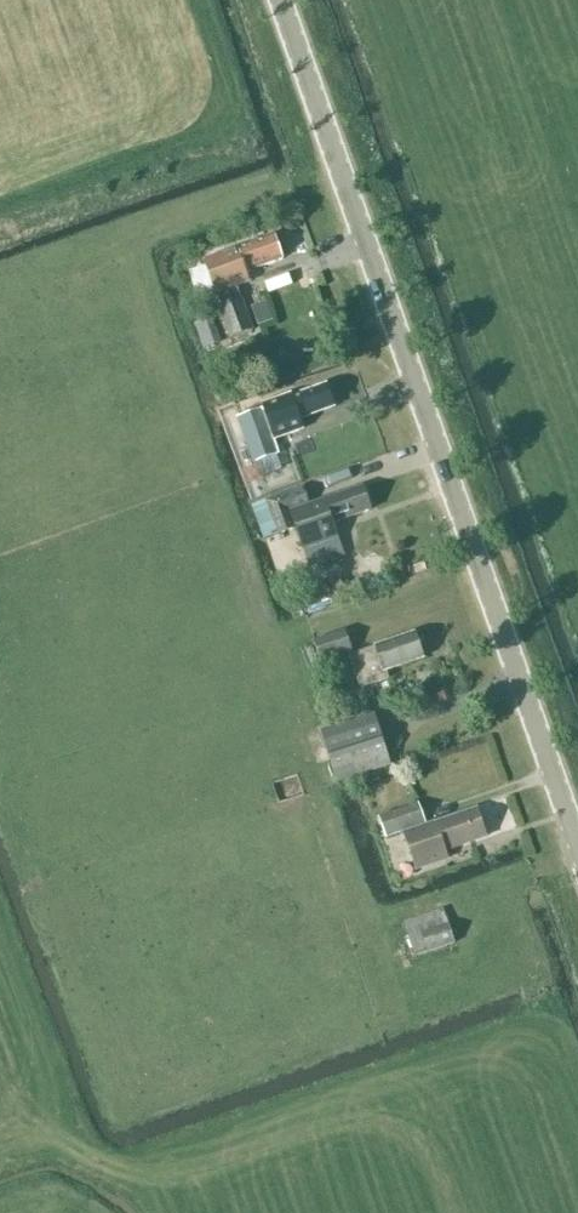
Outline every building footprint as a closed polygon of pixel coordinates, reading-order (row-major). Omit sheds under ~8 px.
[(216,293),(237,286),(249,282),(246,272),(283,258),(274,235),(237,249),(226,253),(205,261),(216,293)] [(253,329),(241,297),(237,286),(216,293),(220,305),(219,306),(230,337),(253,329)] [(263,408),(239,417),(254,462),(279,453),(274,439),(303,429),(299,419),(334,407),(326,384),(292,397),(291,394),(262,404),(263,408)] [(332,523),(370,510),(362,487),(309,506),(302,488),(266,501),(278,534),(297,527),(304,548),(337,537),(332,523)] [(266,501),(253,505),(265,539),(278,534),(266,501)] [(346,632),(316,642),(323,661),(352,651),(346,632)] [(385,670),(423,658),(414,633),(376,646),(376,647),(350,656),(361,688),(388,678),(385,670)] [(337,781),(389,764),(373,715),(322,731),(337,781)] [(386,836),(425,823),(418,803),(379,817),(386,836)] [(486,836),(476,809),(435,823),(435,822),(403,833),(416,869),(448,858),(445,850),(486,836)] [(455,943),(443,908),(403,921),(416,956),(455,943)]
